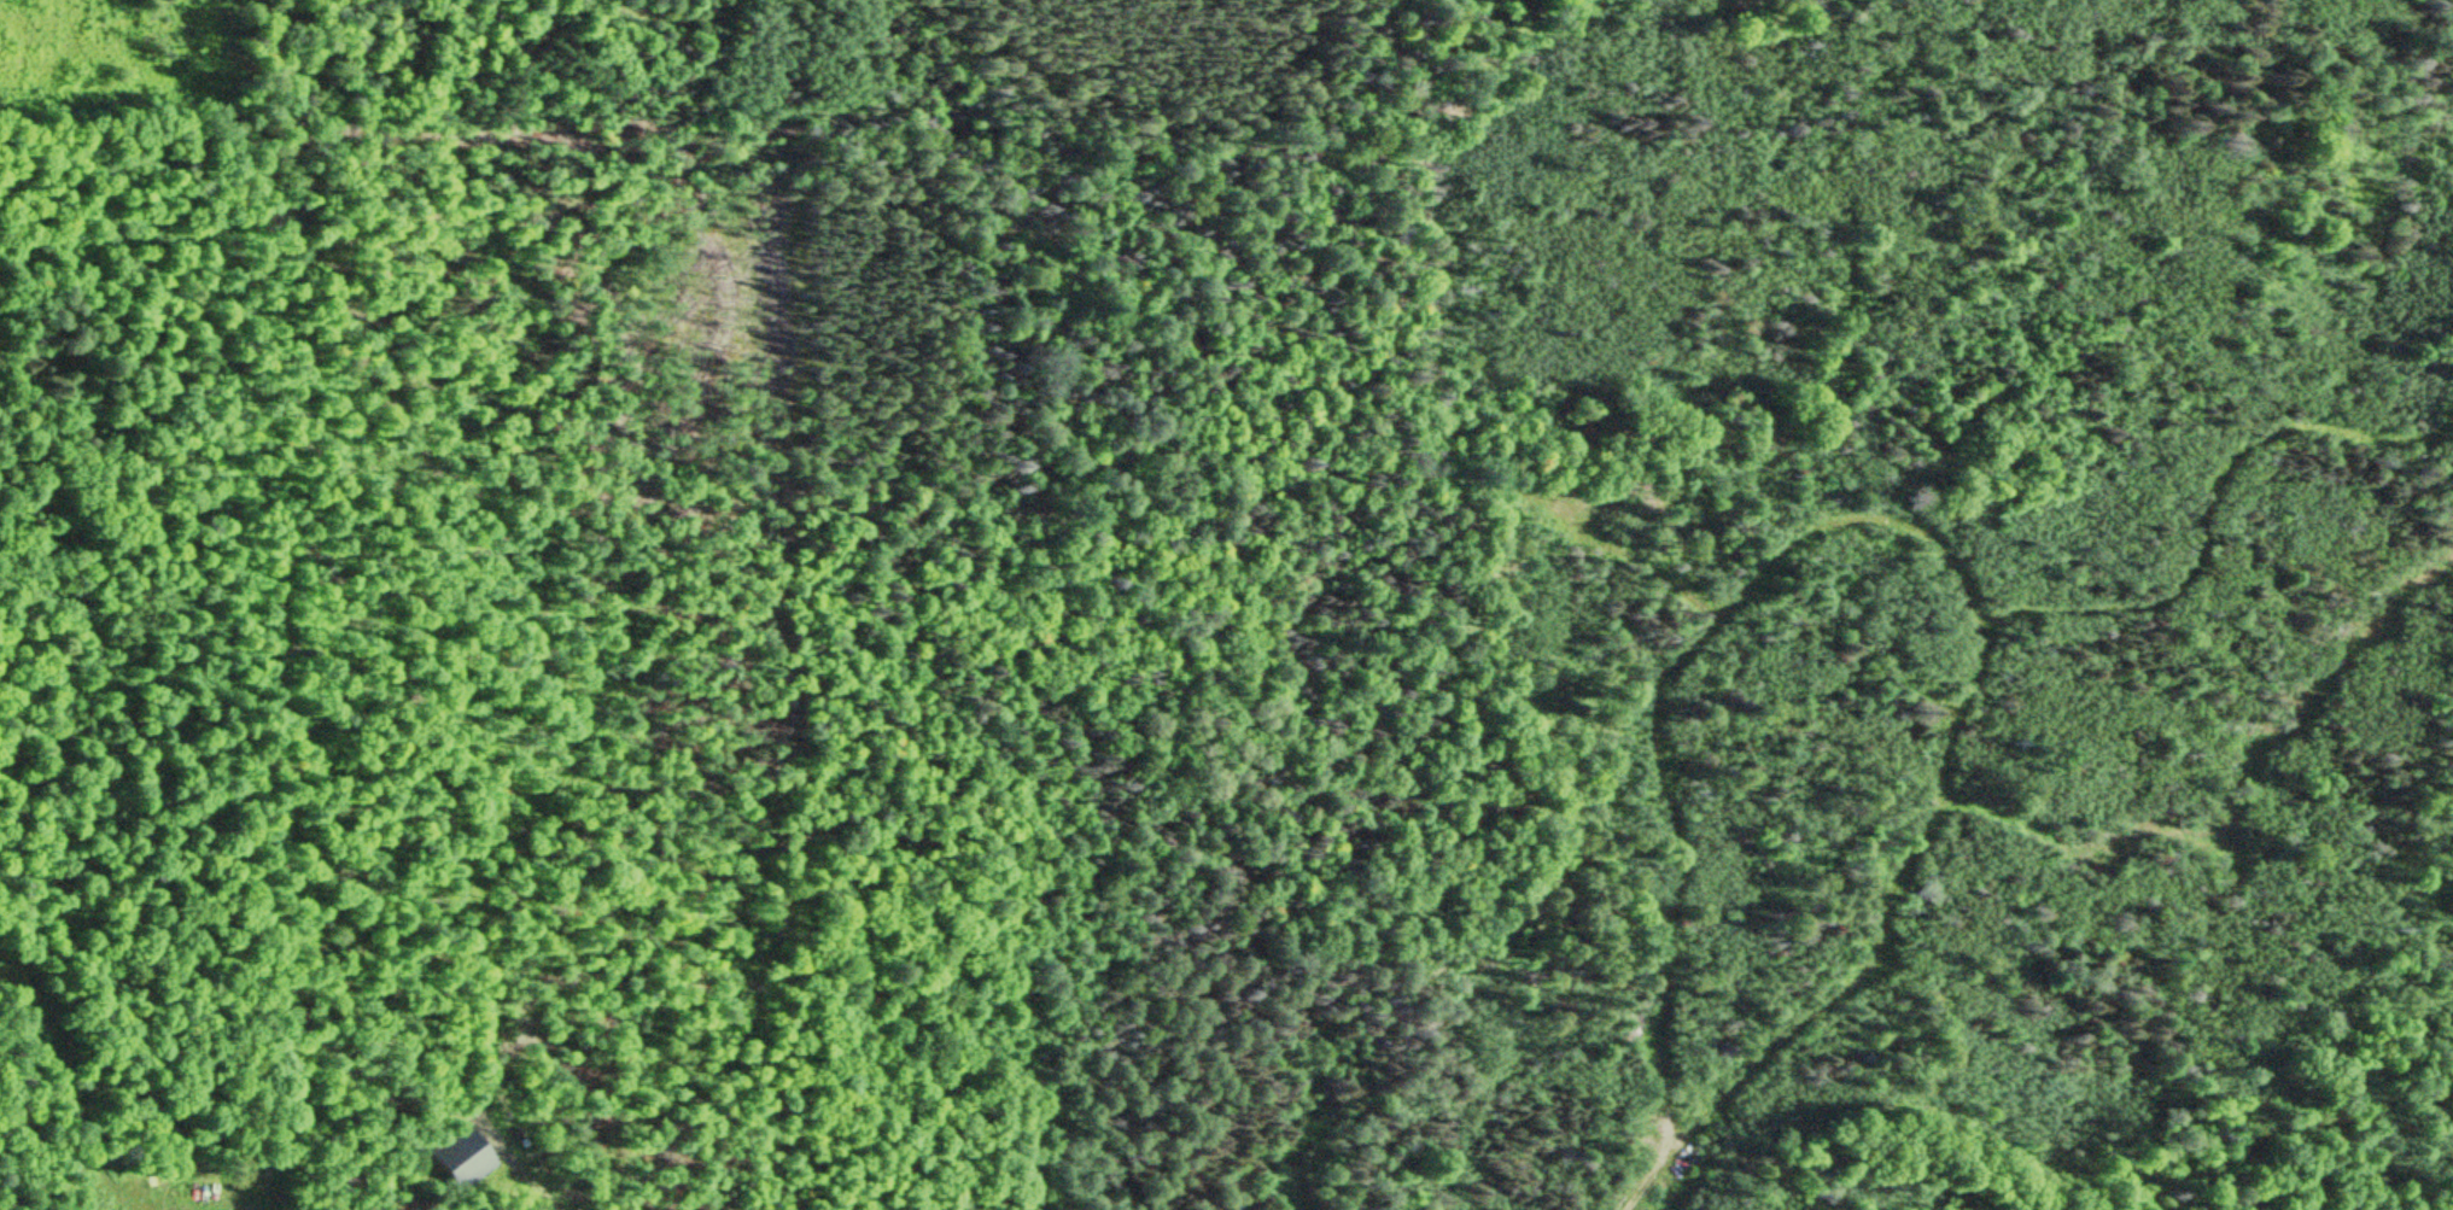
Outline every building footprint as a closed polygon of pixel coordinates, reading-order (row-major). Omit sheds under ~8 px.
[(452,1196),(496,1171),(472,1130),(428,1155),(452,1196)]
